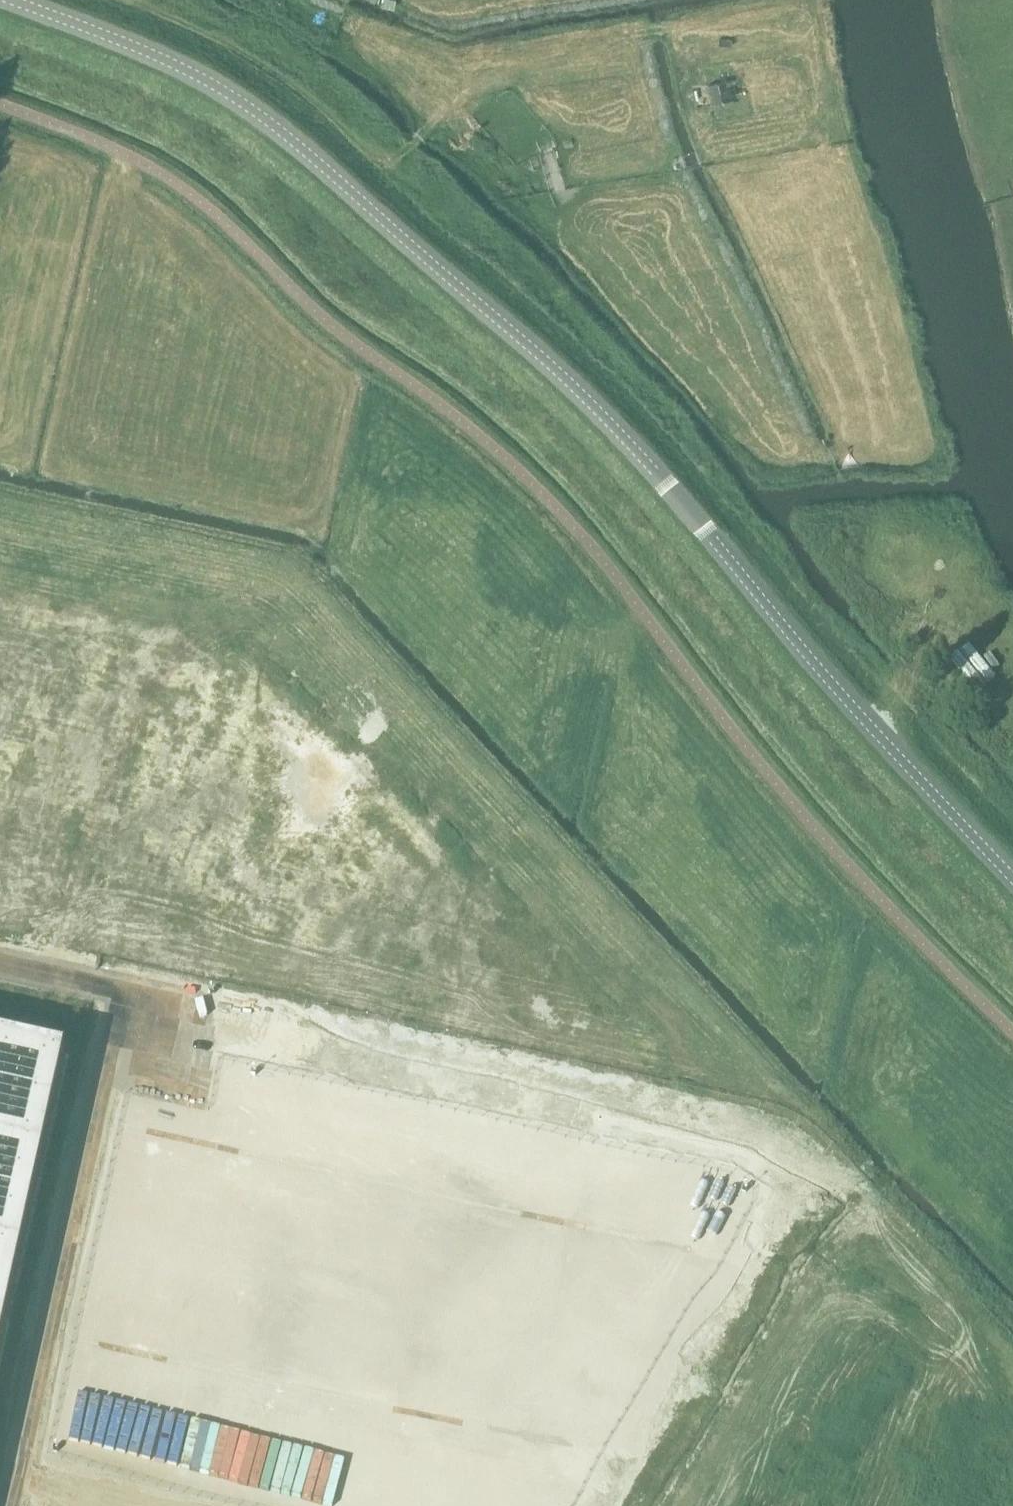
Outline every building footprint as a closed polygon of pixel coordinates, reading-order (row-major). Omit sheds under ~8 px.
[(733,82),(707,87),(710,102),(736,97),(735,90),(733,82)] [(64,1057),(0,1043),(0,1348),(64,1057)] [(201,1114),(184,1193),(223,1201),(240,1123),(201,1114)]
